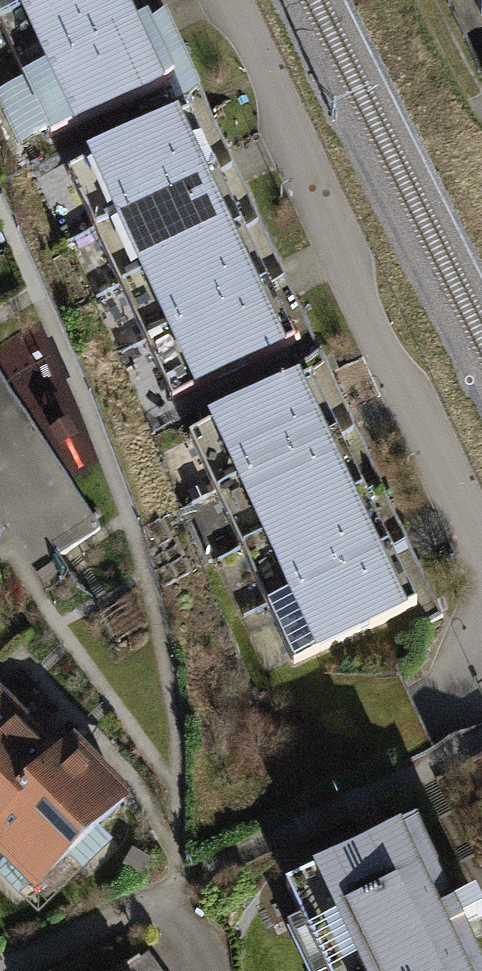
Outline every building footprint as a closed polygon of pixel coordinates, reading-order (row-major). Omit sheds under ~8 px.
[(26,97),(149,40),(130,0),(81,0),(0,38),(0,42),(26,97)] [(81,0),(0,0),(0,38),(81,0)] [(474,3),(477,18),(481,27),(481,0),(474,0),(474,3)] [(26,97),(54,156),(177,99),(149,40),(26,97)] [(66,184),(94,243),(217,185),(189,127),(66,184)] [(94,243),(121,302),(244,244),(217,185),(94,243)] [(121,302),(149,361),(272,303),(244,244),(121,302)] [(149,361),(177,420),(300,362),(272,303),(149,361)] [(21,571),(102,520),(0,359),(0,538),(21,571)] [(189,446),(217,505),(340,447),(312,388),(189,446)] [(217,505),(245,564),(368,506),(340,447),(217,505)] [(245,564),(272,622),(395,565),(368,506),(245,564)] [(272,622),(300,681),(423,624),(395,565),(272,622)] [(13,724),(0,711),(0,737),(13,724)] [(68,780),(13,724),(0,737),(0,847),(68,780)] [(38,921),(137,824),(81,768),(68,780),(0,847),(0,883),(38,921)] [(289,897),(324,970),(480,970),(471,950),(481,945),(481,927),(480,922),(461,930),(418,837),(289,897)]
